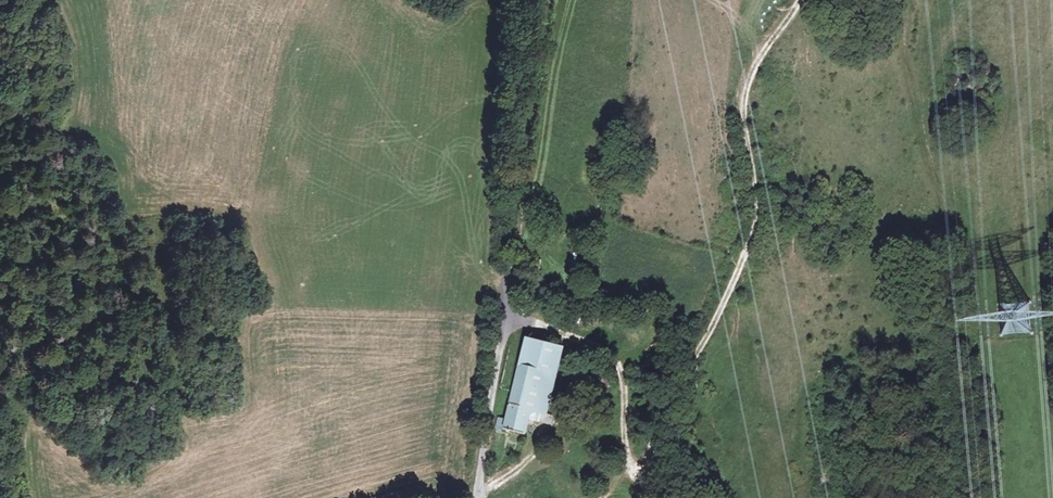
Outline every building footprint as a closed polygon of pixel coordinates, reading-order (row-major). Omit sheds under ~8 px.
[(543,263),(533,260),(530,270),(540,273),(543,263)] [(528,340),(522,364),(561,373),(567,349),(528,340)] [(561,373),(522,364),(505,434),(530,441),(535,423),(553,428),(556,416),(550,415),(561,373)]
